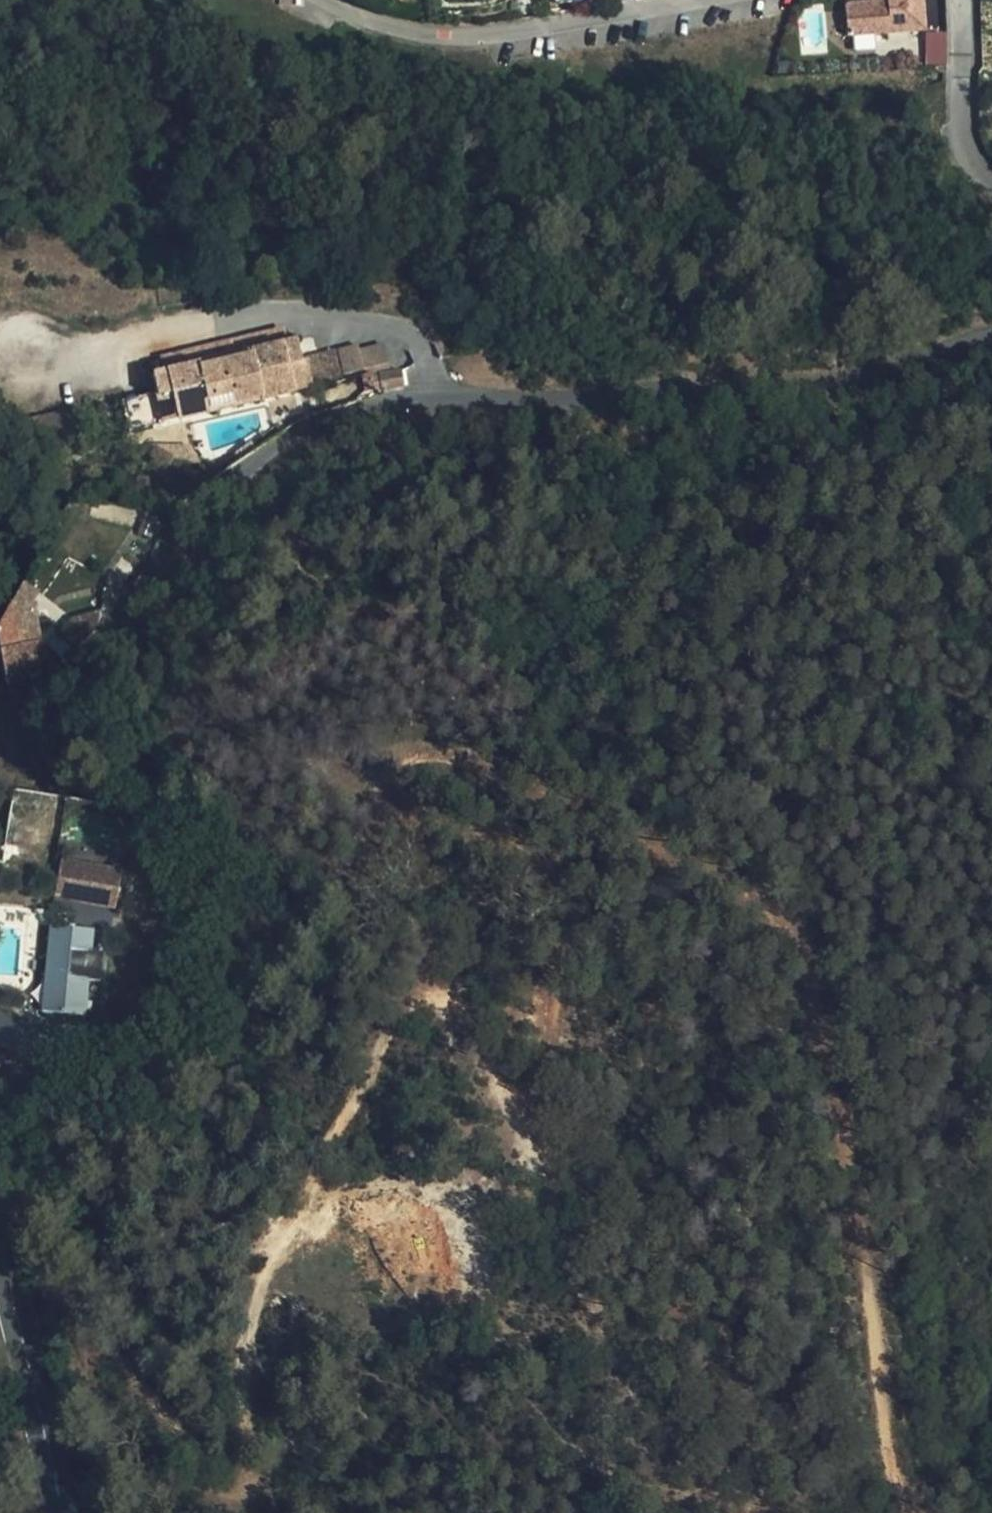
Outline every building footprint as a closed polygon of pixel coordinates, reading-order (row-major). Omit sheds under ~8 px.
[(872,37),(889,35),(920,33),(923,33),(923,32),(925,32),(922,0),(869,0),(869,2),(844,4),(847,39),(872,37)] [(268,322),(146,358),(152,376),(274,339),(268,322)] [(165,398),(173,424),(286,391),(278,367),(291,363),(289,355),(283,336),(274,339),(152,376),(142,378),(148,400),(149,403),(165,398)] [(344,340),(320,346),(329,375),(352,369),(344,340)] [(320,346),(289,355),(291,363),(298,384),(329,375),(320,346)] [(278,367),(286,391),(299,387),(298,384),(291,363),(278,367)] [(374,395),(399,393),(397,375),(372,377),(374,395)] [(156,429),(173,424),(165,398),(149,403),(156,429)] [(148,400),(93,417),(101,445),(156,429),(149,403),(148,400)] [(9,680),(48,673),(33,583),(0,589),(0,623),(9,680)] [(112,911),(120,875),(62,862),(53,897),(112,911)] [(39,1012),(82,1017),(87,980),(65,978),(68,953),(90,954),(92,932),(49,927),(39,1012)] [(18,1021),(0,1014),(0,1045),(6,1048),(18,1021)]
